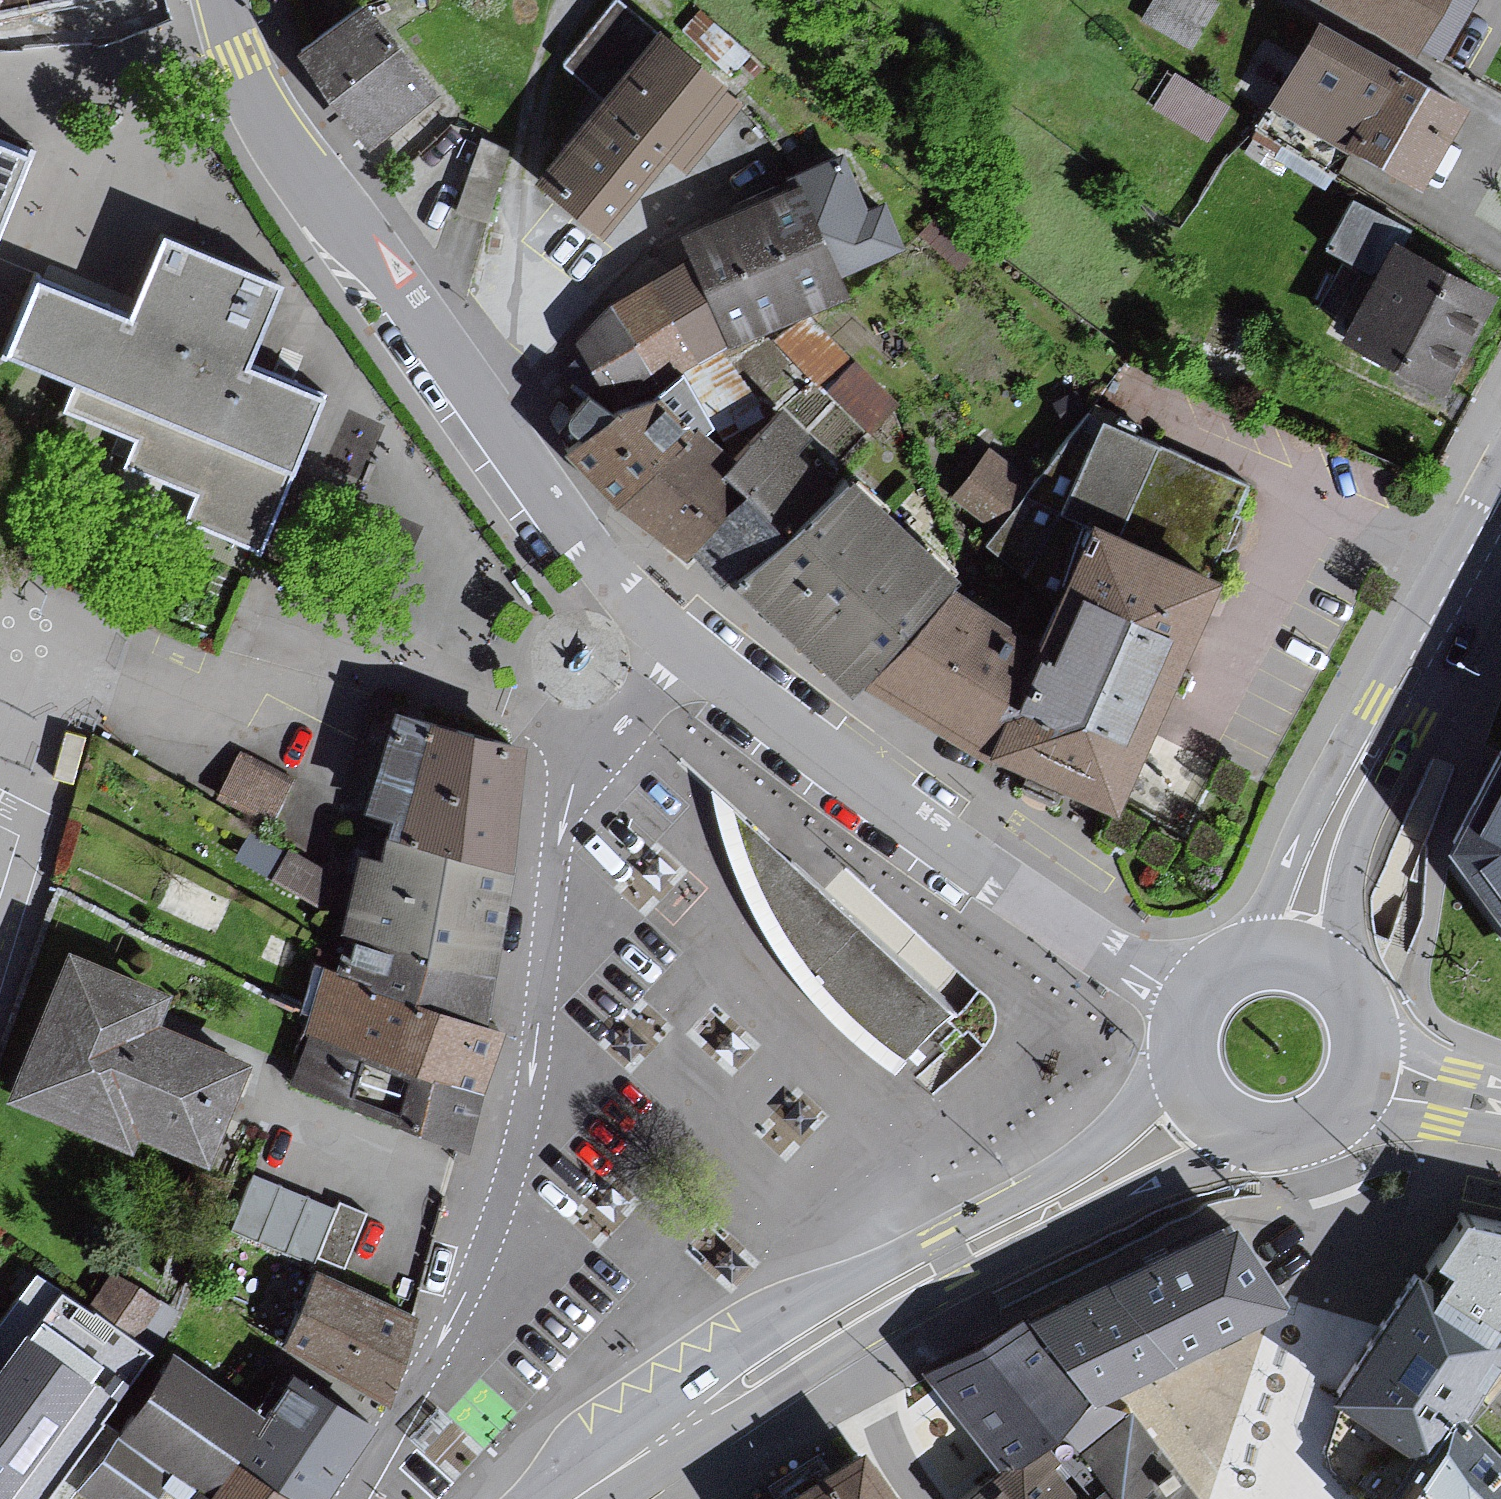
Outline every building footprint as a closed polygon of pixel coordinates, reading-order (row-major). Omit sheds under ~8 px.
[(1144,8),(1194,37),(1215,0),(1148,0),(1144,8)] [(1436,0),(1343,0),(1412,42),(1433,5),(1436,0)] [(430,88),(362,5),(301,54),(370,137),(430,88)] [(741,104),(621,5),(571,64),(611,97),(541,180),(605,232),(669,155),(687,169),(741,104)] [(1420,183),(1463,108),(1393,68),(1320,27),(1277,103),(1347,142),(1350,144),(1420,183)] [(26,152),(0,142),(0,216),(26,152)] [(480,236),(503,162),(471,152),(448,226),(480,236)] [(805,169),(791,176),(796,187),(801,199),(836,275),(901,246),(882,204),(866,211),(840,154),(805,169)] [(1362,248),(1388,200),(1358,184),(1332,232),(1362,248)] [(758,203),(683,235),(691,253),(729,341),(844,295),(836,275),(801,199),(796,187),(758,203)] [(130,320),(37,281),(7,354),(75,382),(64,409),(135,439),(125,462),(197,492),(185,521),(256,551),(323,395),(241,361),(274,283),(165,237),(130,320)] [(1438,384),(1485,292),(1397,249),(1351,341),(1371,351),(1438,384)] [(575,339),(612,403),(657,385),(729,341),(691,253),(653,277),(610,304),(575,339)] [(861,364),(813,318),(780,353),(827,399),(834,392),(861,364)] [(906,407),(861,364),(834,392),(879,435),(906,407)] [(600,418),(588,390),(565,417),(567,420),(580,442),(570,446),(614,500),(688,422),(647,398),(600,418)] [(742,492),(697,557),(732,593),(834,483),(786,456),(805,435),(775,408),(730,457),(718,469),(742,492)] [(991,730),(984,745),(1108,805),(1111,796),(1145,730),(1254,485),(1132,432),(1081,410),(1033,476),(996,523),(971,551),(1049,595),(1038,620),(1033,632),(991,730)] [(730,457),(688,422),(614,500),(688,568),(697,557),(742,492),(718,469),(730,457)] [(1033,476),(989,442),(952,489),(996,523),(1033,476)] [(868,676),(954,571),(962,560),(856,466),(834,483),(732,593),(855,690),(868,676)] [(868,676),(991,730),(1038,620),(954,571),(868,676)] [(392,812),(387,835),(503,866),(518,740),(494,736),(394,710),(364,805),(392,812)] [(1449,845),(1500,915),(1500,746),(1449,845)] [(290,779),(241,754),(221,793),(269,819),(290,779)] [(953,1010),(709,785),(719,838),(738,888),(779,958),(834,1022),(893,1072),(953,1010)] [(349,933),(487,960),(503,866),(387,835),(383,862),(360,855),(342,929),(349,933)] [(318,904),(334,877),(287,850),(271,877),(318,904)] [(487,960),(349,933),(343,974),(477,1018),(487,960)] [(166,993),(67,951),(7,1096),(127,1146),(134,1132),(204,1161),(246,1061),(154,1023),(166,993)] [(302,1008),(309,1011),(305,1029),(474,1090),(483,1093),(500,1028),(477,1018),(343,974),(313,965),(302,1008)] [(291,1082),(464,1147),(483,1093),(474,1090),(305,1029),(291,1082)] [(334,1209),(250,1177),(229,1230),(313,1263),(334,1209)] [(1425,1280),(1500,1333),(1500,1223),(1466,1214),(1436,1262),(1429,1273),(1425,1280)] [(1166,1360),(1178,1353),(1278,1301),(1233,1226),(1107,1277),(1166,1360)] [(120,1265),(99,1295),(143,1326),(164,1296),(120,1265)] [(80,1484),(116,1434),(98,1421),(148,1352),(38,1272),(0,1325),(0,1498),(68,1498),(80,1484)] [(283,1345),(295,1355),(384,1400),(418,1318),(316,1272),(283,1345)] [(1433,1459),(1461,1415),(1500,1351),(1500,1333),(1425,1280),(1412,1272),(1376,1328),(1331,1397),(1342,1404),(1433,1459)] [(1085,1401),(1113,1386),(1166,1360),(1107,1277),(1023,1316),(1085,1401)] [(950,1422),(966,1413),(1001,1467),(1023,1462),(1044,1447),(1034,1434),(1066,1413),(1085,1401),(1023,1316),(914,1380),(950,1422)] [(210,1493),(238,1454),(265,1417),(246,1403),(176,1352),(121,1428),(171,1465),(198,1484),(210,1493)] [(297,1374),(265,1417),(238,1454),(301,1498),(322,1498),(366,1425),(297,1374)] [(431,1399),(402,1426),(424,1450),(453,1423),(431,1399)] [(1325,1459),(1362,1498),(1403,1498),(1433,1459),(1342,1404),(1325,1459)] [(1130,1413),(1083,1446),(1109,1484),(1088,1498),(1197,1498),(1130,1413)] [(1433,1459),(1403,1498),(1500,1498),(1500,1455),(1461,1415),(1433,1459)] [(171,1465),(121,1428),(116,1434),(80,1484),(101,1498),(146,1498),(171,1465)] [(1044,1447),(1023,1462),(1001,1467),(982,1486),(969,1498),(1080,1498),(1044,1447)] [(929,1467),(953,1498),(969,1498),(982,1486),(953,1450),(929,1467)] [(861,1451),(788,1498),(895,1498),(861,1451)] [(238,1454),(210,1493),(218,1498),(301,1498),(238,1454)] [(210,1493),(198,1484),(187,1498),(218,1498),(210,1493)]
